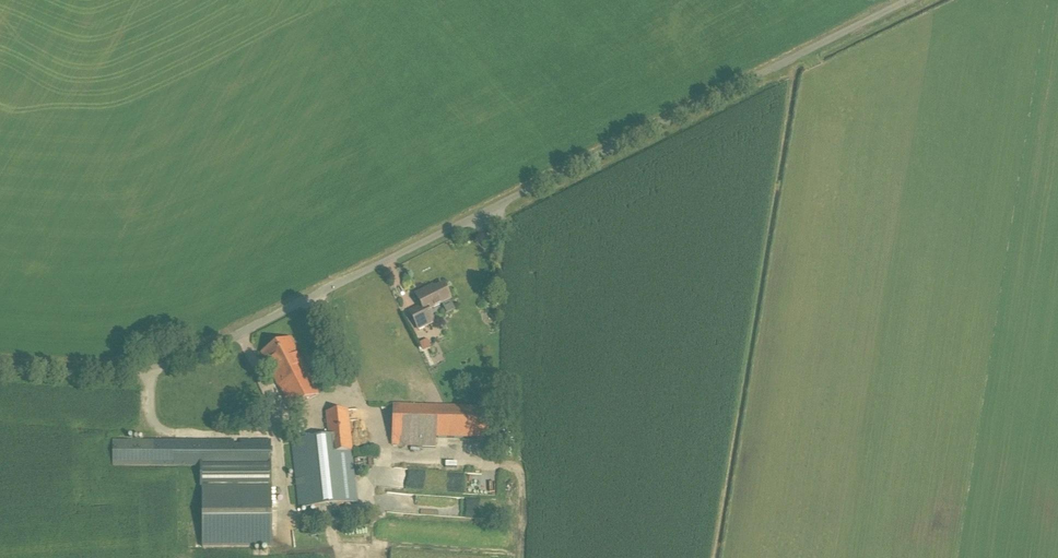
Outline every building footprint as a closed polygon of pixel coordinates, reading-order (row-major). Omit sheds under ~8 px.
[(428,310),(450,299),(442,284),(427,292),(426,289),(415,295),(421,306),(409,312),(418,330),(433,322),(428,310)] [(496,310),(490,315),(494,319),(500,314),(496,310)] [(276,345),(263,352),(268,363),(291,408),(318,394),(306,372),(295,349),(289,339),(276,345)] [(492,408),(392,405),(391,445),(435,447),(435,438),(491,439),(492,408)] [(357,502),(352,451),(347,409),(326,412),(329,436),(292,440),(299,508),(357,502)] [(113,466),(259,466),(271,466),(271,441),(113,441),(113,466)] [(355,463),(357,474),(357,475),(367,474),(366,467),(373,466),(373,461),(355,463)] [(203,492),(204,547),(271,546),(270,483),(263,483),(263,491),(203,492)]
